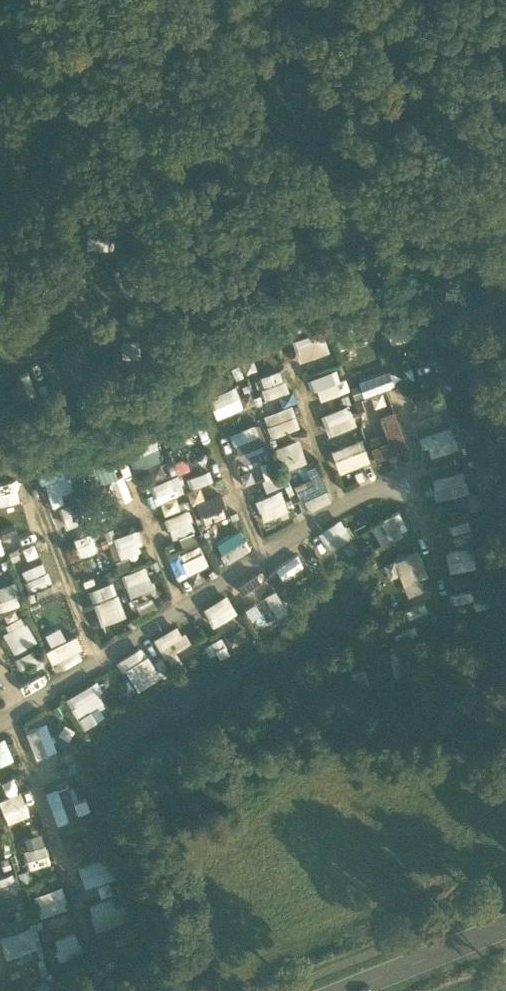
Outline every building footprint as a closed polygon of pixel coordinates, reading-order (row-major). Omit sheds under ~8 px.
[(118,263),(129,289),(148,281),(137,255),(118,263)] [(386,331),(392,352),(413,345),(406,325),(386,331)] [(323,338),(294,346),(301,368),(330,360),(323,338)] [(266,405),(289,399),(284,377),(261,382),(266,405)] [(313,383),(318,405),(346,400),(341,377),(313,383)] [(220,425),(245,414),(235,392),(210,403),(220,425)] [(266,407),(270,418),(287,413),(283,402),(266,407)] [(356,410),(365,431),(377,427),(368,405),(356,410)] [(350,411),(323,422),(331,442),(358,431),(350,411)] [(267,418),(270,440),(299,436),(296,414),(267,418)] [(378,465),(410,455),(398,416),(382,421),(388,440),(371,446),(378,465)] [(260,428),(232,438),(240,458),(268,448),(260,428)] [(451,433),(423,442),(430,464),(458,455),(451,433)] [(131,449),(139,471),(162,462),(154,441),(131,449)] [(290,473),(308,464),(299,444),(281,454),(290,473)] [(365,445),(334,453),(340,477),(372,468),(365,445)] [(95,483),(114,476),(107,458),(88,466),(95,483)] [(43,496),(73,488),(66,465),(36,473),(43,496)] [(298,494),(312,517),(334,503),(314,469),(299,478),(306,489),(298,494)] [(187,480),(190,490),(214,484),(211,474),(187,480)] [(20,497),(14,477),(0,481),(0,503),(20,497)] [(179,478),(150,487),(154,498),(172,493),(174,498),(185,495),(179,478)] [(465,479),(433,483),(436,504),(468,500),(465,479)] [(200,488),(188,494),(194,507),(206,501),(200,488)] [(282,493),(256,505),(265,525),(291,514),(282,493)] [(225,496),(197,505),(201,518),(229,510),(225,496)] [(69,528),(86,519),(75,499),(58,508),(69,528)] [(165,516),(181,511),(178,499),(161,504),(165,516)] [(189,511),(165,519),(172,539),(196,531),(189,511)] [(373,530),(382,550),(411,536),(401,516),(373,530)] [(344,522),(320,538),(332,556),(356,540),(344,522)] [(138,530),(110,538),(116,560),(144,551),(138,530)] [(91,531),(73,539),(81,556),(99,548),(91,531)] [(242,533),(217,545),(226,564),(252,552),(242,533)] [(178,579),(209,567),(201,547),(170,559),(178,579)] [(298,550),(272,567),(278,577),(305,560),(298,550)] [(448,556),(450,578),(476,575),(473,553),(448,556)] [(423,557),(397,563),(406,600),(425,595),(422,583),(429,581),(423,557)] [(42,559),(21,569),(30,589),(51,580),(42,559)] [(147,566),(122,574),(129,597),(155,588),(147,566)] [(22,601),(15,579),(0,584),(0,608),(22,601)] [(112,581),(89,588),(92,600),(116,593),(112,581)] [(93,603),(102,624),(127,614),(118,593),(93,603)] [(142,615),(159,606),(152,594),(136,604),(142,615)] [(214,628),(238,615),(228,596),(204,610),(214,628)] [(246,610),(259,631),(277,621),(264,599),(246,610)] [(24,615),(1,627),(15,653),(38,641),(24,615)] [(168,666),(180,660),(176,653),(191,646),(180,626),(154,639),(168,666)] [(80,659),(76,649),(83,645),(78,634),(47,647),(57,669),(80,659)] [(217,661),(229,657),(224,640),(211,644),(217,661)] [(138,692),(155,682),(150,673),(157,669),(143,646),(119,660),(138,692)] [(97,723),(92,711),(105,706),(96,683),(68,694),(82,729),(97,723)] [(49,723),(28,728),(34,757),(56,752),(49,723)] [(11,760),(5,738),(0,740),(0,763),(11,760)] [(91,813),(87,800),(74,803),(69,784),(47,791),(57,824),(91,813)] [(0,799),(0,801),(7,822),(30,815),(22,792),(0,799)] [(22,839),(30,870),(50,865),(43,834),(22,839)] [(87,889),(113,879),(106,859),(80,868),(87,889)] [(62,887),(34,897),(42,919),(70,909),(62,887)] [(112,899),(88,907),(96,933),(130,923),(125,906),(115,909),(112,899)] [(0,938),(0,939),(6,960),(38,950),(31,929),(0,938)] [(53,942),(60,963),(81,955),(74,935),(53,942)]
